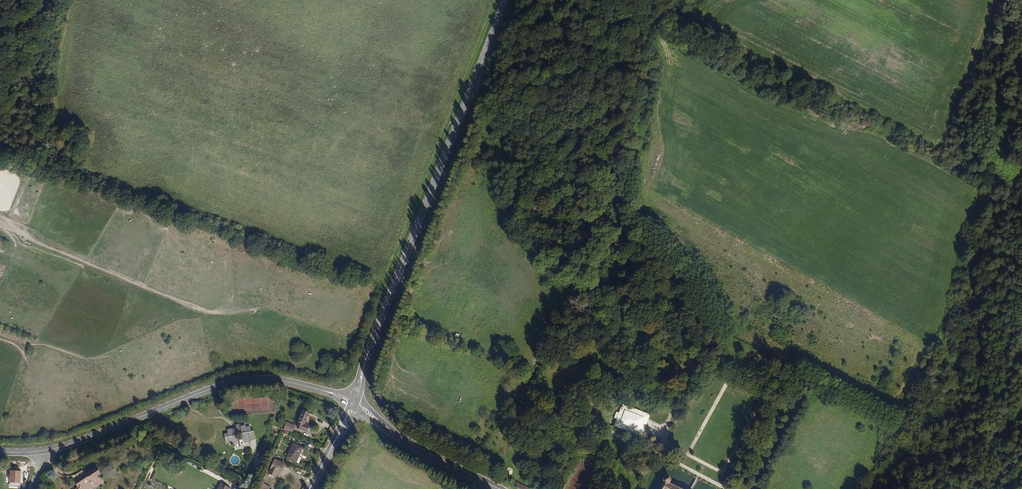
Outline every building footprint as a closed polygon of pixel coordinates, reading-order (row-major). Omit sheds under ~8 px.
[(615,189),(622,180),(614,175),(608,184),(615,189)] [(567,345),(563,352),(581,360),(585,354),(567,345)] [(617,417),(614,426),(638,434),(637,436),(642,438),(651,414),(640,410),(638,415),(624,410),(621,418),(617,417)] [(307,425),(311,414),(304,411),(300,422),(301,423),(299,429),(309,432),(310,427),(307,425)] [(291,433),(293,427),(285,424),(283,430),(285,431),(287,432),(291,433)] [(255,439),(252,431),(250,432),(249,427),(244,428),(244,425),(239,426),(239,425),(235,426),(236,430),(233,431),(232,430),(227,431),(228,436),(224,437),(227,445),(231,443),(232,446),(236,445),(235,443),(239,442),(237,436),(241,435),(242,441),(240,442),(242,448),(246,447),(245,445),(249,444),(248,441),(255,439)] [(299,457),(302,448),(293,444),(287,459),(300,465),(302,459),(299,457)] [(281,474),(285,465),(275,461),(269,474),(276,477),(278,473),(281,474)] [(98,474),(100,473),(99,470),(95,471),(93,466),(92,465),(85,468),(85,469),(82,470),(83,471),(79,473),(78,471),(72,474),(74,479),(64,483),(64,482),(60,483),(60,482),(54,484),(55,487),(56,487),(57,488),(68,488),(85,482),(84,481),(89,479),(89,481),(94,480),(95,481),(100,479),(98,474)] [(671,482),(670,482),(671,480),(672,479),(672,478),(671,476),(671,475),(669,474),(668,474),(667,474),(665,475),(664,476),(664,477),(664,478),(664,480),(664,481),(660,488),(685,488),(671,482)] [(519,486),(525,488),(532,488),(534,485),(523,479),(519,486)]
